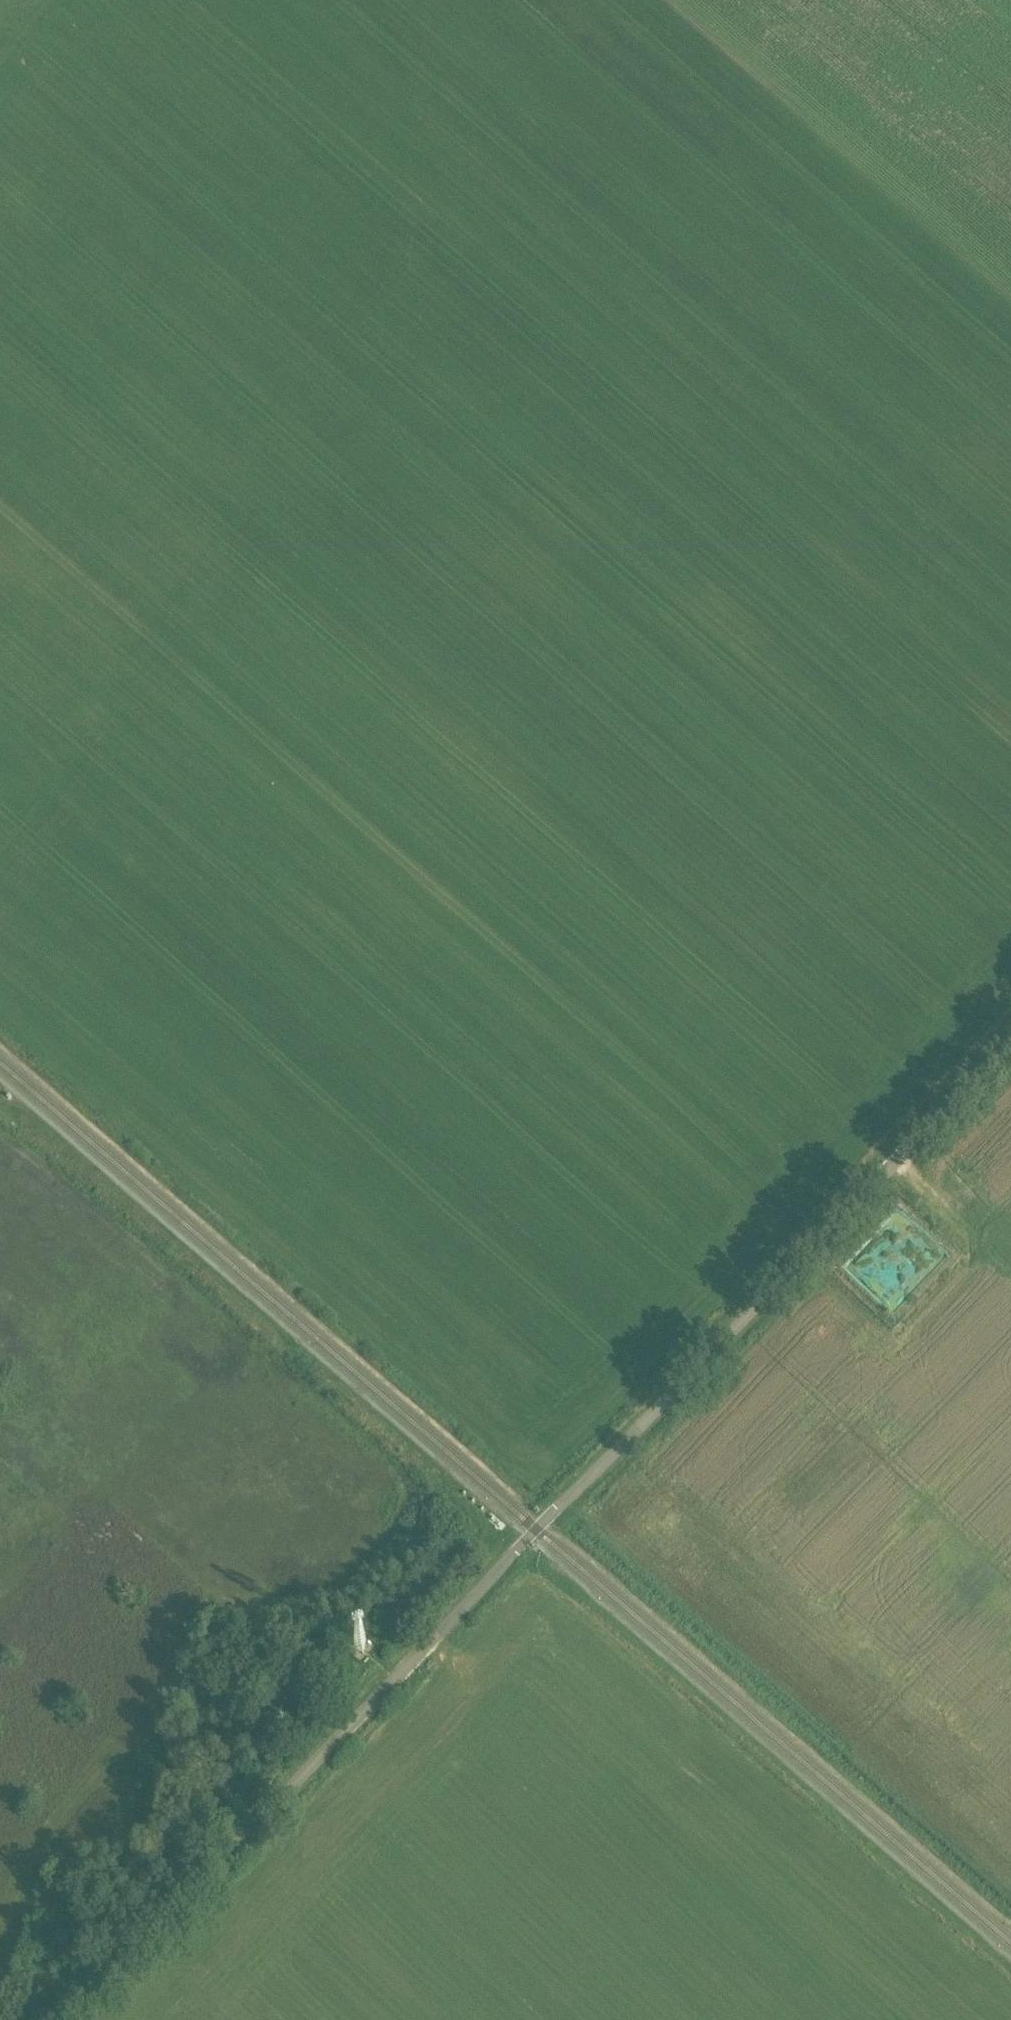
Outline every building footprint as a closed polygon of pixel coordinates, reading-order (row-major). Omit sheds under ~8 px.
[(872,1236),(845,1265),(897,1314),(913,1297),(877,1264),(889,1252),(872,1236)] [(905,1275),(919,1279),(922,1268),(907,1264),(905,1275)]
